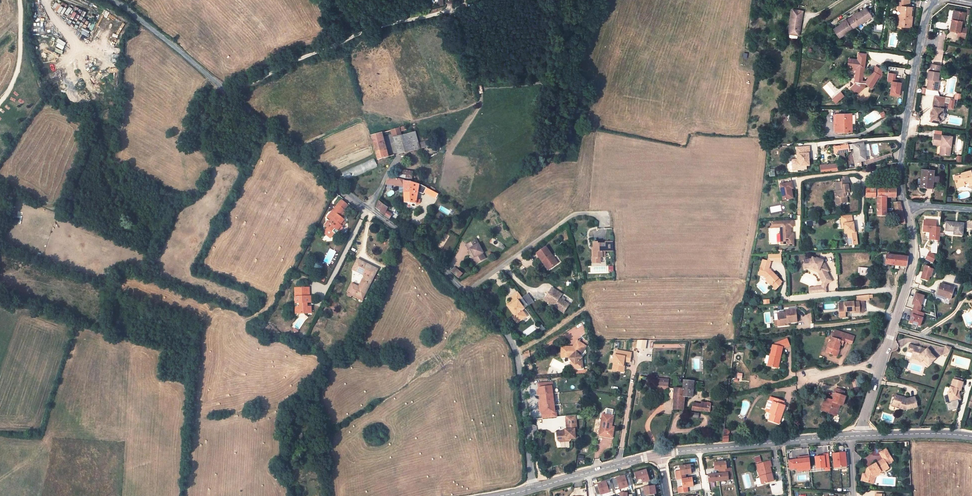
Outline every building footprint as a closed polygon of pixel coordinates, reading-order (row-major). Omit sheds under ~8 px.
[(910,0),(908,0),(899,0),(898,11),(900,11),(900,16),(899,16),(898,21),(900,21),(900,26),(904,27),(904,26),(906,26),(906,27),(911,28),(912,17),(911,17),(912,13),(912,7),(910,7),(910,0)] [(839,38),(872,17),(866,8),(859,12),(853,16),(847,20),(840,25),(833,29),(839,38)] [(798,35),(799,36),(803,11),(792,10),(789,34),(790,34),(790,37),(790,38),(796,39),(796,38),(798,36),(798,35)] [(952,19),(950,30),(955,31),(958,32),(960,32),(961,28),(962,22),(964,22),(966,13),(955,11),(954,19),(952,19)] [(965,29),(961,28),(960,32),(958,32),(957,37),(965,38),(967,28),(966,27),(965,29)] [(865,70),(865,61),(849,59),(847,69),(856,70),(855,83),(856,84),(851,88),(855,93),(857,91),(858,93),(865,88),(865,84),(872,88),(879,76),(872,71),(866,81),(862,81),(864,70),(865,70)] [(927,89),(936,90),(937,81),(939,72),(940,72),(941,66),(932,64),(930,71),(929,71),(927,79),(929,79),(927,89)] [(895,74),(888,73),(887,81),(892,82),(890,92),(899,94),(901,83),(897,82),(898,80),(894,79),(895,74)] [(931,117),(930,122),(941,123),(941,119),(942,119),(944,114),(942,113),(944,103),(945,97),(939,97),(935,96),(932,111),(932,113),(934,114),(933,116),(931,116),(931,117)] [(852,132),(851,114),(836,114),(837,126),(835,126),(835,132),(852,132)] [(402,136),(401,132),(399,128),(392,130),(394,138),(402,136)] [(408,148),(409,151),(420,148),(416,135),(416,132),(403,136),(406,148),(408,148)] [(389,157),(382,133),(372,136),(373,144),(378,160),(389,157)] [(944,135),(935,134),(933,142),(941,143),(941,145),(943,145),(942,154),(950,155),(952,136),(944,135)] [(403,136),(402,136),(394,138),(399,154),(409,151),(408,148),(406,148),(403,136)] [(847,145),(847,144),(839,145),(839,146),(834,147),(835,154),(848,152),(848,150),(853,149),(855,163),(866,161),(863,143),(847,145)] [(798,160),(799,166),(805,166),(808,166),(808,159),(808,154),(809,154),(808,147),(796,148),(796,155),(798,154),(798,160)] [(357,174),(377,166),(374,159),(354,166),(357,174)] [(797,160),(791,160),(792,170),(799,170),(799,169),(806,169),(805,166),(799,166),(798,160),(797,160)] [(413,172),(413,171),(396,169),(395,177),(412,179),(413,174),(413,172)] [(922,169),(920,186),(932,187),(933,181),(933,176),(934,170),(922,169)] [(957,187),(965,185),(964,183),(968,182),(969,185),(969,186),(971,185),(971,170),(970,170),(961,173),(961,174),(957,175),(958,180),(955,181),(957,187)] [(404,187),(404,193),(411,193),(411,182),(403,181),(403,179),(388,177),(386,183),(385,184),(404,187)] [(848,185),(848,181),(841,182),(835,183),(836,191),(834,192),(835,196),(838,198),(839,203),(847,202),(846,196),(845,196),(845,193),(848,193),(851,192),(850,185),(848,185)] [(424,194),(424,192),(427,188),(421,185),(418,184),(411,182),(411,193),(404,193),(404,203),(416,204),(416,199),(418,192),(424,194)] [(779,185),(782,200),(792,198),(791,193),(790,189),(792,188),(790,182),(779,185)] [(427,188),(424,192),(431,196),(433,191),(427,188)] [(876,189),(866,188),(866,197),(876,197),(876,189)] [(896,189),(878,189),(877,216),(883,216),(883,197),(886,197),(896,197),(896,189)] [(338,205),(344,210),(347,206),(341,201),(338,205)] [(388,208),(379,201),(376,208),(384,215),(387,210),(388,208)] [(906,224),(900,202),(894,203),(897,216),(896,216),(896,223),(906,224)] [(329,236),(333,235),(334,233),(335,234),(338,229),(341,226),(340,225),(344,220),(343,219),(346,214),(343,211),(344,210),(338,205),(327,217),(331,220),(332,221),(330,223),(326,227),(328,228),(326,230),(326,234),(329,236)] [(392,214),(387,210),(384,215),(389,219),(392,214)] [(852,217),(841,219),(841,224),(844,224),(844,228),(845,233),(848,233),(849,242),(857,241),(856,231),(854,232),(854,229),(853,223),(852,223),(852,217)] [(936,221),(924,220),(923,232),(930,232),(932,234),(932,240),(940,240),(940,229),(937,229),(936,227),(936,221)] [(780,227),(780,244),(793,244),(793,237),(790,237),(790,233),(790,227),(792,227),(792,221),(779,221),(780,227)] [(946,223),(946,231),(954,232),(954,234),(962,235),(963,224),(946,223)] [(466,245),(469,249),(470,249),(472,252),(475,257),(474,258),(476,263),(483,260),(481,255),(483,253),(476,240),(466,245)] [(597,243),(592,243),(593,258),(600,258),(602,258),(601,252),(605,252),(605,244),(597,244),(597,243)] [(544,247),(535,254),(541,262),(542,261),(548,269),(556,264),(544,247)] [(929,253),(926,260),(933,264),(937,257),(929,253)] [(906,267),(908,257),(886,255),(885,264),(897,266),(902,266),(902,269),(904,269),(905,267),(906,267)] [(810,259),(804,260),(805,265),(805,267),(808,267),(819,272),(820,274),(821,274),(823,277),(821,279),(820,279),(824,286),(832,282),(827,273),(828,272),(824,264),(822,263),(818,262),(819,260),(816,259),(816,260),(812,258),(811,260),(810,259)] [(363,299),(378,269),(358,260),(352,270),(364,276),(359,287),(352,284),(346,296),(351,298),(352,297),(358,300),(359,298),(363,299)] [(771,263),(763,260),(758,275),(764,277),(767,279),(765,280),(775,291),(781,285),(780,284),(782,283),(773,273),(772,274),(768,270),(771,263)] [(805,267),(805,265),(803,265),(804,269),(805,269),(809,268),(818,273),(821,279),(823,277),(821,274),(820,274),(819,272),(808,267),(805,267)] [(925,266),(921,280),(927,282),(928,281),(929,278),(931,277),(933,270),(929,269),(930,268),(925,266)] [(873,276),(873,269),(858,267),(858,275),(873,276)] [(392,276),(394,270),(389,268),(387,271),(386,274),(392,276)] [(454,274),(459,278),(463,274),(458,269),(454,274)] [(940,284),(937,295),(950,299),(953,288),(940,284)] [(309,288),(294,288),(295,293),(297,293),(297,299),(295,299),(295,303),(299,303),(300,307),(297,311),(300,314),(306,313),(306,311),(311,311),(311,307),(307,307),(307,303),(311,302),(311,296),(310,296),(309,288)] [(561,295),(551,288),(544,299),(553,305),(552,307),(562,313),(567,305),(558,299),(561,295)] [(512,302),(508,304),(516,314),(514,315),(516,317),(521,320),(526,316),(522,310),(524,309),(522,307),(526,304),(522,298),(518,292),(510,298),(512,302)] [(527,294),(522,298),(526,304),(528,306),(533,302),(527,294)] [(915,305),(913,310),(920,312),(922,307),(921,306),(924,296),(916,294),(913,304),(915,305)] [(859,313),(859,304),(854,304),(853,303),(844,304),(844,307),(844,313),(845,313),(853,312),(854,313),(859,313)] [(508,304),(507,305),(514,315),(516,314),(508,304)] [(783,312),(778,313),(779,320),(777,320),(777,321),(778,326),(778,327),(787,325),(787,323),(796,322),(794,309),(785,310),(785,313),(784,314),(783,312)] [(912,315),(910,323),(920,326),(924,313),(920,312),(913,310),(912,315)] [(840,344),(842,345),(844,339),(846,340),(845,341),(852,343),(854,337),(835,331),(834,334),(831,343),(829,348),(828,347),(826,353),(836,356),(840,344)] [(787,339),(775,344),(775,346),(772,345),(770,356),(768,365),(777,368),(779,358),(780,358),(782,348),(785,347),(786,347),(790,346),(787,339)] [(570,346),(561,346),(561,357),(567,357),(571,362),(575,365),(575,369),(582,369),(582,361),(580,360),(581,358),(578,355),(582,352),(586,345),(577,340),(573,346),(573,348),(570,348),(570,346)] [(913,353),(913,355),(919,356),(918,360),(919,360),(921,362),(924,360),(929,365),(936,358),(931,352),(930,352),(927,349),(926,351),(925,349),(921,348),(921,349),(918,348),(918,347),(910,345),(908,352),(913,353)] [(629,363),(631,353),(617,351),(616,355),(615,355),(612,370),(621,372),(622,366),(622,367),(623,361),(625,362),(629,363)] [(963,382),(953,379),(951,387),(950,387),(948,394),(949,399),(954,398),(954,400),(960,399),(959,395),(958,395),(958,393),(959,390),(960,390),(963,382)] [(694,382),(683,381),(683,389),(685,390),(684,397),(693,398),(693,384),(695,384),(695,382),(694,382)] [(550,383),(536,385),(537,389),(538,393),(535,393),(535,397),(537,396),(537,401),(538,401),(538,404),(536,405),(537,412),(539,412),(539,415),(539,420),(554,418),(554,413),(552,413),(551,399),(552,399),(552,394),(550,394),(550,387),(551,387),(550,383)] [(685,390),(683,389),(669,388),(669,395),(670,395),(670,399),(674,400),(673,409),(683,410),(684,397),(685,390)] [(842,406),(845,397),(843,396),(844,392),(835,389),(834,393),(835,393),(832,401),(829,400),(825,398),(821,410),(825,412),(826,409),(832,411),(832,414),(836,416),(840,405),(842,406)] [(904,397),(895,395),(893,403),(897,405),(897,406),(901,408),(901,409),(905,410),(905,409),(908,409),(917,407),(915,397),(906,399),(904,399),(904,397)] [(783,406),(784,402),(774,398),(773,402),(769,401),(766,409),(770,410),(772,411),(771,414),(769,420),(779,424),(783,411),(781,410),(783,406)] [(710,406),(701,404),(693,403),(692,411),(710,412),(710,406)] [(612,427),(614,417),(612,417),(613,413),(607,411),(606,415),(603,415),(599,437),(612,439),(614,428),(612,427)] [(566,422),(567,430),(575,430),(577,429),(576,421),(575,416),(565,417),(566,422)] [(563,433),(557,433),(558,441),(560,443),(570,442),(571,439),(576,439),(575,430),(567,430),(565,431),(564,432),(563,433)] [(862,481),(872,483),(874,476),(881,472),(881,473),(889,468),(888,465),(894,461),(887,449),(880,453),(883,458),(871,466),(871,467),(869,468),(868,467),(867,468),(866,474),(864,474),(862,481)] [(845,453),(833,454),(835,468),(847,467),(845,453)] [(829,454),(823,455),(824,456),(820,457),(815,457),(817,469),(825,468),(825,471),(831,470),(829,454)] [(798,460),(791,460),(792,469),(796,468),(802,468),(802,471),(811,470),(809,456),(801,457),(801,459),(798,460)] [(726,461),(714,463),(715,470),(719,470),(720,473),(733,472),(732,468),(727,469),(726,461)] [(756,465),(761,484),(773,481),(770,467),(771,467),(770,462),(756,465)] [(675,471),(677,480),(682,479),(686,478),(685,474),(691,473),(690,465),(680,466),(680,471),(675,471)] [(647,469),(634,473),(637,484),(652,479),(650,471),(648,472),(647,469)] [(720,473),(708,475),(709,482),(734,480),(733,472),(720,473)] [(882,474),(881,473),(881,472),(874,476),(872,483),(874,484),(875,478),(882,474)] [(628,475),(612,480),(615,491),(632,486),(628,475)] [(678,488),(679,493),(688,492),(687,487),(693,486),(692,478),(686,478),(682,479),(683,487),(678,488)] [(594,486),(596,495),(597,495),(613,491),(610,481),(594,486)] [(639,488),(640,495),(654,495),(654,494),(655,494),(653,485),(639,488)]
